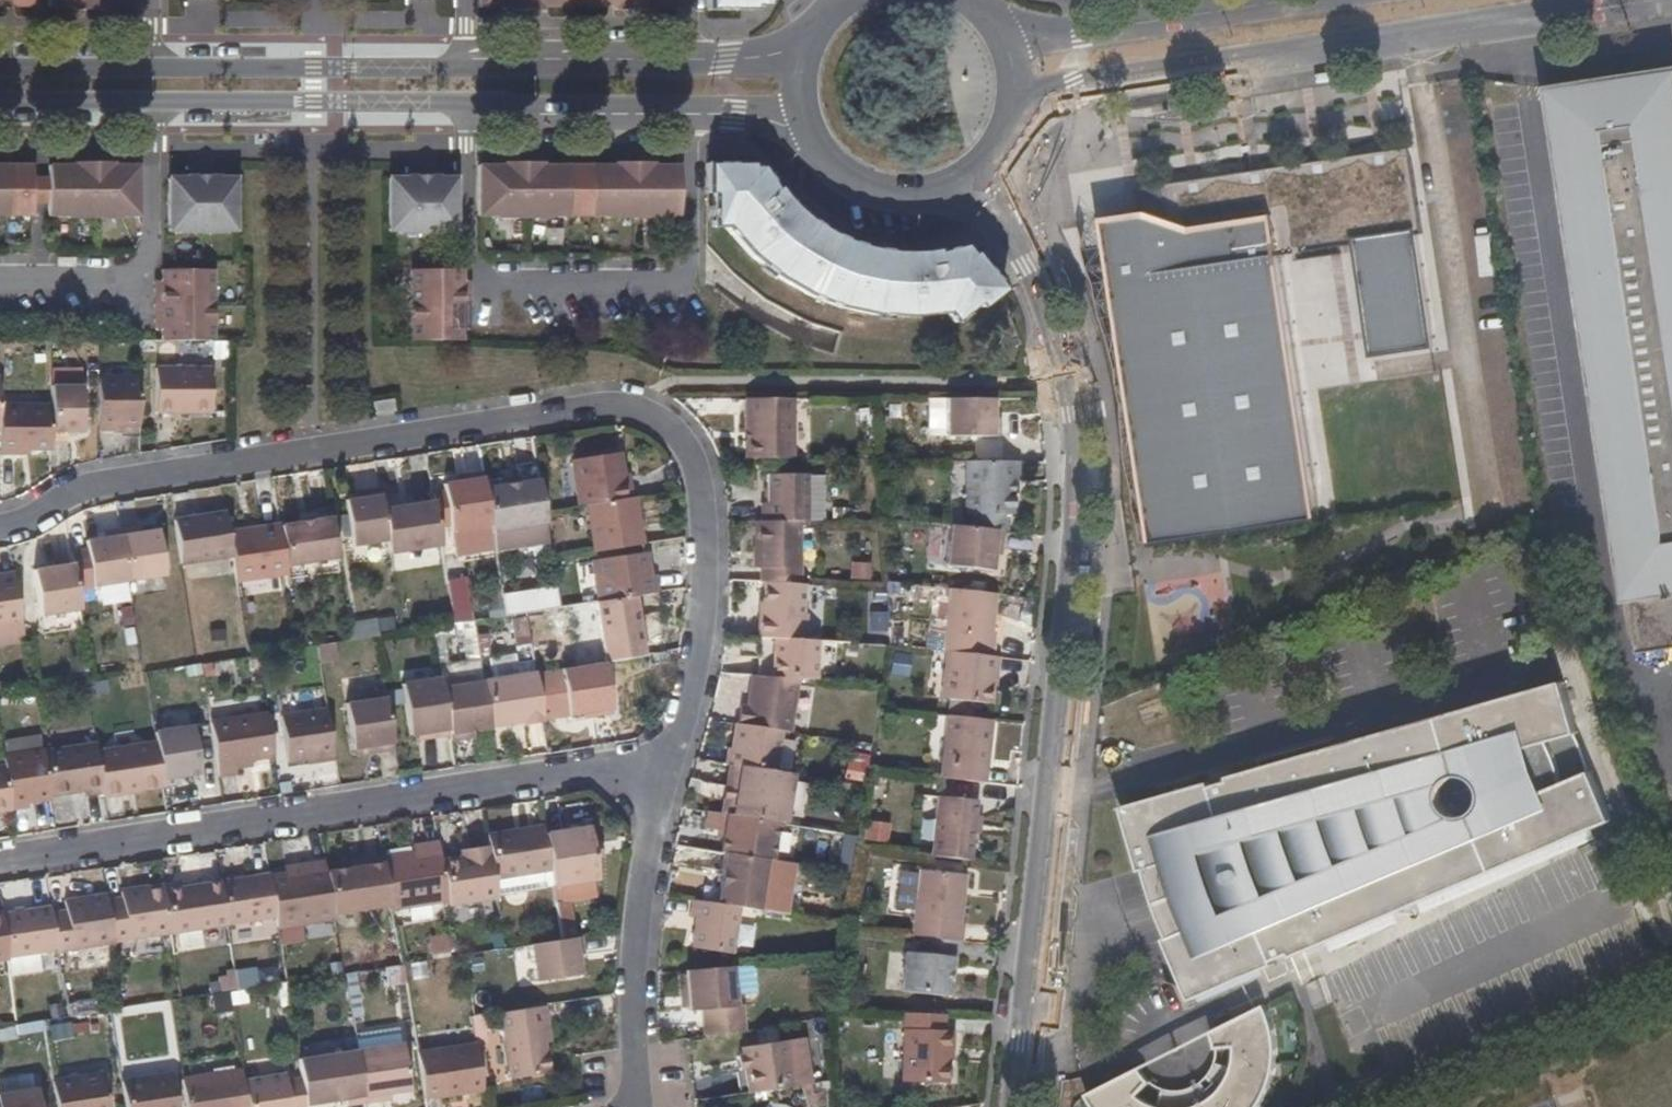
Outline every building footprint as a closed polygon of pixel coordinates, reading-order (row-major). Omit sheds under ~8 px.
[(31,8),(31,0),(0,0),(0,8),(31,8)] [(74,11),(113,11),(113,9),(138,8),(138,0),(48,0),(48,7),(74,8),(74,11)] [(528,11),(541,11),(541,7),(612,8),(612,11),(651,11),(651,8),(676,8),(676,0),(475,0),(475,8),(494,8),(501,8),(501,11),(513,11),(528,11)] [(705,11),(749,12),(749,7),(762,7),(766,0),(705,0),(705,11)] [(1546,85),(1623,600),(1628,602),(1635,653),(1671,647),(1671,67),(1546,85)] [(1418,213),(1410,151),(1388,154),(1392,180),(1407,178),(1410,201),(1389,204),(1391,217),(1418,213)] [(136,167),(112,167),(111,164),(92,163),(73,163),(72,168),(47,167),(47,218),(65,218),(65,220),(118,221),(118,218),(136,218),(136,167)] [(610,165),(611,168),(599,168),(569,168),(540,168),(540,165),(501,165),(501,168),(476,168),(477,219),(495,219),(495,221),(548,221),(548,218),(593,219),(604,219),(604,220),(624,220),(658,220),(658,218),(676,219),(675,168),(651,168),(649,165),(610,165)] [(749,168),(749,165),(705,165),(705,194),(712,194),(711,228),(724,228),(751,259),(782,283),(808,298),(838,309),(871,316),(911,319),(946,316),(952,323),(976,302),(979,306),(1000,287),(970,251),(966,253),(958,243),(930,248),(931,252),(922,256),(900,255),(884,253),(850,244),(847,243),(828,233),(798,212),(779,188),(778,191),(760,169),(749,168)] [(0,166),(0,217),(28,217),(29,167),(0,166)] [(223,236),(223,234),(233,234),(233,180),(215,180),(215,179),(184,178),(184,180),(167,179),(167,234),(183,234),(183,236),(223,236)] [(404,180),(387,180),(387,234),(404,235),(405,236),(444,236),(444,234),(453,234),(453,180),(436,180),(436,178),(404,178),(404,180)] [(1148,541),(1319,519),(1277,206),(1107,228),(1148,541)] [(1433,348),(1416,230),(1355,239),(1372,357),(1433,348)] [(161,323),(161,341),(214,341),(214,270),(162,270),(161,271),(161,289),(153,289),(153,323),(161,323)] [(463,272),(411,271),(411,342),(463,342),(463,324),(467,323),(467,290),(463,289),(463,272)] [(210,414),(210,369),(151,369),(152,413),(210,414)] [(29,449),(50,449),(50,433),(51,381),(51,377),(0,377),(0,454),(15,454),(16,449),(29,449)] [(115,431),(115,426),(139,426),(139,378),(98,377),(97,431),(115,431)] [(91,433),(91,380),(51,381),(50,433),(91,433)] [(373,402),(375,414),(395,411),(393,399),(373,402)] [(791,460),(792,399),(743,400),(743,410),(744,460),(791,460)] [(1000,420),(994,420),(994,400),(946,400),(945,436),(998,436),(1000,420)] [(620,453),(571,460),(578,507),(631,499),(630,484),(624,484),(623,474),(620,453)] [(1012,482),(1016,482),(1017,463),(965,464),(965,515),(969,515),(1006,515),(1010,514),(1012,482)] [(538,482),(537,473),(483,481),(484,490),(538,482)] [(464,482),(441,485),(443,492),(447,525),(448,532),(450,532),(490,526),(484,490),(483,481),(482,474),(463,476),(464,482)] [(766,505),(760,505),(760,522),(801,522),(808,522),(808,477),(767,476),(766,505)] [(542,512),(538,482),(484,490),(490,526),(491,533),(543,525),(542,512)] [(387,543),(382,510),(378,489),(362,491),(363,499),(355,500),(345,501),(352,549),(387,543)] [(362,491),(354,492),(355,500),(363,499),(362,491)] [(433,502),(437,527),(447,525),(443,492),(431,495),(433,502)] [(585,555),(641,545),(634,498),(631,499),(578,507),(585,555)] [(389,554),(440,546),(437,527),(433,502),(382,510),(387,543),(389,554)] [(228,534),(224,513),(173,520),(181,565),(231,557),(228,534)] [(1004,532),(1006,515),(969,515),(970,528),(1004,532)] [(336,559),(330,518),(280,526),(286,567),(336,559)] [(801,522),(760,522),(754,522),(754,569),(760,569),(760,583),(765,583),(801,585),(801,522)] [(138,533),(136,526),(120,529),(129,582),(164,577),(158,530),(138,533)] [(286,567),(280,526),(228,534),(231,557),(235,581),(287,573),(286,567)] [(491,533),(490,526),(450,532),(453,556),(493,550),(491,533)] [(994,547),(1001,548),(1004,532),(970,528),(949,527),(944,566),(990,571),(993,556),(994,547)] [(91,588),(129,582),(120,529),(102,532),(102,539),(85,541),(91,588)] [(993,556),(1000,556),(1001,548),(994,547),(993,556)] [(646,554),(591,562),(598,603),(636,597),(658,593),(655,577),(649,578),(646,554)] [(32,618),(80,611),(72,565),(25,572),(32,618)] [(21,620),(13,574),(0,575),(0,623),(21,620)] [(462,578),(445,580),(452,625),(469,623),(462,578)] [(762,618),(757,617),(755,638),(775,639),(803,641),(808,585),(801,585),(765,583),(762,618)] [(993,640),(989,640),(994,595),(949,590),(942,652),(946,653),(991,658),(993,640)] [(598,603),(595,603),(604,653),(643,646),(636,597),(598,603)] [(817,642),(803,641),(775,639),(774,678),(799,679),(815,680),(817,642)] [(337,657),(335,644),(316,646),(318,661),(337,657)] [(643,646),(604,653),(605,663),(645,656),(643,646)] [(993,675),(996,675),(997,658),(991,658),(946,653),(940,700),(989,705),(993,675)] [(595,717),(611,714),(605,663),(560,669),(566,716),(582,714),(594,712),(595,717)] [(566,716),(560,669),(533,673),(540,721),(566,716)] [(540,721),(533,673),(482,682),(489,726),(519,721),(520,726),(541,723),(540,721)] [(744,709),(737,708),(734,725),(781,732),(790,733),(799,679),(774,678),(750,676),(744,709)] [(401,685),(409,736),(416,734),(432,732),(433,739),(449,736),(441,687),(440,678),(401,685)] [(1125,807),(1141,870),(1144,870),(1170,861),(1182,898),(1194,927),(1168,938),(1166,938),(1191,999),(1272,964),(1271,960),(1292,951),(1294,955),(1612,819),(1576,734),(1563,681),(1229,776),(1230,780),(1208,786),(1207,782),(1125,807)] [(489,726),(482,682),(441,687),(449,736),(450,744),(467,741),(466,733),(489,730),(489,726)] [(375,753),(393,751),(384,696),(344,703),(352,750),(375,747),(375,753)] [(316,763),(334,760),(326,709),(279,716),(286,763),(315,758),(316,763)] [(273,758),(266,715),(210,723),(218,776),(236,773),(235,770),(234,764),(251,762),(273,758)] [(945,716),(939,779),(983,784),(990,721),(945,716)] [(774,772),(781,732),(734,725),(731,748),(727,748),(724,764),(739,766),(774,772)] [(191,726),(153,732),(154,741),(161,786),(178,784),(177,777),(198,774),(191,726)] [(433,739),(432,732),(416,734),(417,742),(433,739)] [(161,786),(154,741),(96,750),(102,793),(102,795),(161,786)] [(96,750),(95,744),(43,752),(50,796),(82,791),(83,796),(102,793),(96,750)] [(2,756),(3,766),(10,810),(28,807),(27,801),(50,798),(50,796),(43,752),(42,749),(2,756)] [(235,770),(252,767),(251,762),(234,764),(235,770)] [(10,810),(3,766),(0,766),(0,811),(10,810)] [(774,772),(739,766),(731,816),(778,823),(784,824),(792,775),(774,772)] [(936,797),(929,856),(970,860),(976,801),(936,797)] [(723,833),(722,841),(719,854),(723,855),(766,861),(773,861),(778,823),(731,816),(707,812),(704,829),(716,831),(723,833)] [(864,842),(885,844),(887,824),(866,822),(864,842)] [(589,846),(586,827),(543,833),(550,872),(552,888),(595,882),(590,858),(589,846)] [(543,833),(543,828),(486,836),(488,847),(493,882),(550,872),(543,833)] [(716,831),(715,839),(722,841),(723,833),(716,831)] [(420,853),(412,854),(382,859),(389,907),(390,911),(446,901),(440,861),(438,843),(419,846),(420,853)] [(599,856),(598,844),(589,846),(590,858),(599,856)] [(466,857),(460,858),(440,861),(446,901),(447,906),(495,898),(493,882),(488,847),(466,851),(466,857)] [(836,871),(851,874),(855,850),(840,847),(836,871)] [(715,905),(738,909),(757,911),(766,861),(723,855),(720,872),(715,905)] [(364,867),(351,869),(326,873),(333,915),(389,907),(382,859),(382,856),(363,859),(364,867)] [(363,859),(350,861),(351,869),(364,867),(363,859)] [(310,869),(284,874),(268,876),(275,918),(277,929),(333,920),(333,915),(326,873),(324,860),(309,862),(310,869)] [(766,861),(757,911),(783,915),(792,866),(766,861)] [(1144,870),(1152,900),(1168,938),(1194,927),(1182,898),(1170,861),(1144,870)] [(309,862),(283,866),(284,874),(310,869),(309,862)] [(695,902),(715,905),(720,872),(701,869),(695,902)] [(913,910),(910,937),(922,938),(956,941),(962,942),(963,924),(959,924),(964,875),(918,871),(917,874),(913,910)] [(895,908),(913,910),(917,874),(900,872),(895,908)] [(275,918),(268,876),(220,882),(227,925),(275,918)] [(227,925),(220,882),(162,891),(169,933),(227,925)] [(119,893),(120,899),(106,902),(112,943),(169,933),(162,891),(162,886),(119,893)] [(64,902),(65,912),(50,915),(56,951),(112,943),(106,902),(105,895),(64,902)] [(690,948),(730,955),(738,909),(715,905),(695,902),(690,901),(688,918),(695,919),(690,948)] [(50,915),(49,907),(1,915),(7,959),(56,951),(50,915)] [(578,956),(585,955),(582,936),(561,940),(528,945),(534,982),(581,975),(578,956)] [(950,959),(954,959),(956,941),(922,938),(920,955),(904,953),(900,991),(946,997),(950,959)] [(687,1010),(694,1010),(697,1038),(744,1031),(741,1005),(736,1006),(732,967),(684,971),(687,1010)] [(540,1027),(547,1025),(545,1005),(497,1013),(508,1080),(548,1074),(544,1047),(540,1027)] [(1138,1095),(1149,1080),(1138,1068),(1086,1094),(1097,1106),(1256,1106),(1263,1099),(1275,1065),(1274,1030),(1264,1005),(1210,1032),(1214,1046),(1233,1046),(1233,1062),(1214,1062),(1210,1070),(1200,1082),(1192,1086),(1179,1089),(1165,1087),(1157,1104),(1138,1095)] [(946,1032),(941,1032),(942,1014),(903,1014),(901,1082),(944,1083),(945,1063),(946,1032)] [(544,1047),(551,1045),(547,1025),(540,1027),(544,1047)] [(807,1084),(800,1038),(784,1041),(791,1087),(801,1085),(807,1084)] [(741,1055),(743,1071),(746,1094),(791,1087),(784,1041),(740,1047),(741,1055)] [(407,1090),(401,1043),(356,1050),(364,1102),(381,1099),(380,1093),(407,1090)] [(481,1089),(474,1044),(416,1054),(424,1099),(481,1089)] [(1214,1046),(1214,1062),(1233,1062),(1233,1046),(1214,1046)] [(346,1105),(364,1102),(356,1050),(310,1057),(317,1104),(344,1100),(346,1105)] [(734,1056),(736,1072),(743,1071),(741,1055),(734,1056)] [(240,1070),(181,1079),(185,1106),(246,1106),(243,1080),(240,1070)] [(51,1081),(55,1106),(109,1106),(103,1072),(51,1081)] [(120,1082),(124,1106),(177,1106),(171,1074),(120,1082)] [(285,1081),(284,1074),(243,1080),(246,1106),(290,1106),(285,1081)] [(285,1081),(290,1106),(304,1106),(300,1079),(285,1081)] [(1149,1080),(1138,1095),(1157,1104),(1165,1087),(1149,1080)] [(801,1085),(804,1106),(827,1106),(823,1082),(807,1084),(801,1085)] [(36,1089),(0,1094),(0,1106),(39,1106),(36,1089)]
